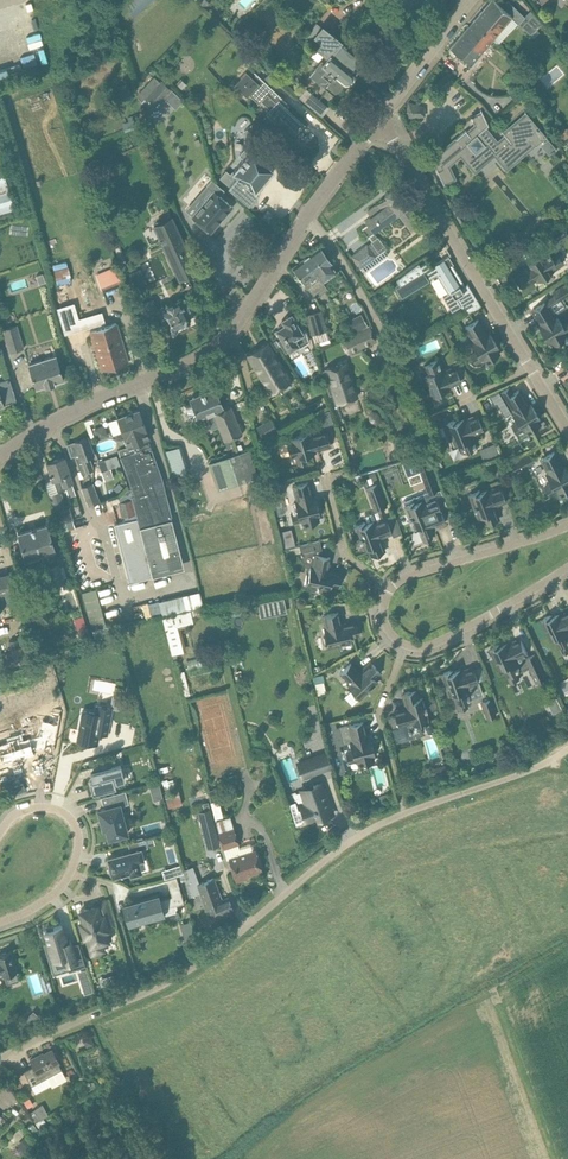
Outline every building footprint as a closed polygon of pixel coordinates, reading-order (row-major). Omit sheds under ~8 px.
[(3,19),(16,16),(12,0),(0,0),(0,3),(3,19)] [(149,0),(125,0),(122,2),(131,14),(149,0)] [(200,2),(206,8),(210,4),(206,0),(203,0),(200,2)] [(492,39),(512,17),(531,35),(536,29),(524,17),(508,1),(503,6),(495,0),(491,0),(473,20),(492,39)] [(469,66),(492,39),(473,20),(450,47),(469,66)] [(341,58),(354,68),(362,57),(322,26),(309,43),(326,56),(328,54),(338,61),(341,58)] [(22,46),(8,52),(14,67),(28,62),(22,46)] [(351,71),(354,68),(341,58),(338,61),(328,54),(326,56),(311,76),(327,89),(337,97),(353,76),(352,71),(351,71)] [(246,70),(234,83),(247,95),(255,87),(265,97),(261,101),(270,109),(271,108),(273,109),(268,115),(293,138),(303,127),(299,123),(302,120),(284,104),(287,101),(258,74),(255,78),(246,70)] [(153,76),(137,94),(137,98),(142,102),(145,99),(160,82),(153,76)] [(160,82),(145,99),(153,107),(163,97),(171,88),(162,80),(160,82)] [(521,83),(509,93),(514,100),(526,90),(521,83)] [(307,90),(301,97),(314,108),(320,101),(307,90)] [(425,107),(408,101),(404,110),(407,119),(425,116),(425,107)] [(432,162),(437,168),(443,183),(453,178),(448,165),(461,154),(475,170),(495,154),(503,163),(531,139),(536,145),(540,142),(546,136),(525,112),(502,130),(505,133),(507,135),(498,143),(486,128),(487,127),(488,126),(486,121),(481,111),(470,116),(474,124),(475,127),(468,133),(466,131),(435,157),(434,155),(434,156),(437,160),(433,163),(432,162)] [(251,141),(260,134),(252,124),(243,132),(251,141)] [(558,133),(563,141),(567,138),(567,128),(567,127),(558,133)] [(226,170),(220,177),(233,188),(241,195),(248,201),(252,201),(257,195),(256,192),(255,190),(273,168),(264,161),(246,146),(239,154),(243,158),(232,171),(230,173),(226,170)] [(14,205),(0,158),(0,209),(14,205)] [(201,198),(189,213),(201,224),(210,231),(232,206),(220,195),(224,190),(215,182),(212,179),(207,184),(209,186),(199,197),(201,198)] [(404,208),(406,211),(399,216),(410,231),(420,224),(404,202),(404,201),(403,199),(402,199),(393,188),(385,194),(387,197),(368,210),(372,216),(365,221),(368,224),(361,229),(368,238),(375,233),(373,230),(404,208)] [(173,217),(155,225),(179,279),(197,270),(173,217)] [(514,275),(522,289),(536,279),(538,282),(549,274),(554,271),(553,268),(556,266),(556,267),(563,262),(558,254),(552,258),(549,254),(550,254),(549,254),(560,247),(559,244),(567,238),(567,235),(567,221),(561,226),(563,228),(549,237),(555,246),(543,254),(542,253),(529,262),(530,262),(526,264),(527,266),(514,275)] [(375,256),(375,255),(379,252),(379,253),(386,248),(378,237),(371,242),(372,243),(368,246),(367,245),(352,256),(360,267),(375,256)] [(316,273),(322,282),(338,271),(332,263),(320,246),(307,256),(318,272),(316,273)] [(327,288),(322,282),(316,273),(318,272),(307,256),(293,267),(300,276),(305,283),(314,295),(313,295),(315,298),(317,297),(316,296),(327,288)] [(402,295),(429,279),(428,277),(437,272),(444,283),(449,292),(450,291),(454,298),(463,292),(460,289),(465,286),(464,285),(461,279),(452,265),(453,264),(449,257),(448,256),(435,264),(431,258),(420,265),(419,262),(409,270),(397,279),(400,284),(396,286),(402,295)] [(117,273),(99,280),(102,289),(120,282),(117,273)] [(8,282),(11,293),(30,287),(28,277),(8,282)] [(567,294),(567,284),(553,292),(555,296),(545,302),(532,310),(540,325),(539,326),(541,329),(540,329),(548,343),(551,341),(553,346),(563,340),(565,339),(567,337),(566,336),(564,333),(566,332),(567,331),(567,321),(567,320),(562,324),(556,315),(554,316),(548,307),(567,294)] [(190,310),(185,299),(184,298),(180,300),(180,299),(157,309),(152,299),(143,304),(152,323),(161,319),(167,332),(171,334),(176,331),(178,327),(186,323),(188,324),(190,318),(189,317),(186,312),(190,310)] [(330,342),(327,330),(321,310),(306,315),(316,350),(320,349),(319,345),(330,342)] [(60,319),(65,337),(82,332),(77,314),(60,319)] [(310,340),(306,327),(301,330),(291,314),(282,320),(285,324),(283,325),(281,324),(278,326),(278,329),(276,329),(282,339),(279,341),(286,352),(298,344),(299,347),(310,340)] [(356,318),(349,322),(354,333),(367,326),(363,319),(358,321),(356,318)] [(470,355),(475,364),(482,360),(481,359),(483,358),(485,361),(484,361),(486,363),(499,355),(497,350),(499,349),(491,335),(490,336),(488,332),(487,333),(478,319),(465,327),(473,341),(471,343),(476,352),(470,355)] [(128,362),(125,351),(117,324),(91,332),(102,370),(128,362)] [(3,329),(9,352),(23,348),(17,325),(3,329)] [(348,355),(377,342),(370,326),(341,339),(348,355)] [(395,343),(392,344),(397,353),(411,345),(406,336),(399,340),(398,338),(393,341),(395,343)] [(291,381),(274,353),(267,342),(247,355),(270,394),(291,381)] [(29,364),(36,388),(64,380),(57,355),(29,364)] [(461,382),(456,371),(455,367),(443,373),(437,360),(430,363),(424,365),(426,370),(428,374),(424,376),(428,387),(433,398),(434,400),(445,395),(444,393),(443,392),(450,389),(449,387),(461,382)] [(330,395),(334,394),(337,405),(359,398),(348,362),(326,369),(326,370),(322,371),(330,395)] [(16,400),(9,378),(0,380),(0,406),(3,405),(3,404),(16,400)] [(498,391),(489,396),(491,400),(491,401),(494,406),(497,405),(499,408),(499,407),(503,413),(502,413),(505,418),(512,413),(517,422),(511,426),(516,434),(523,430),(522,430),(524,429),(526,432),(527,434),(529,432),(530,432),(540,425),(538,421),(540,419),(532,406),(531,406),(529,403),(528,404),(519,390),(514,393),(509,386),(499,392),(498,392),(498,391)] [(198,419),(207,415),(224,408),(215,387),(189,398),(198,419)] [(224,409),(224,408),(207,415),(213,429),(218,427),(224,441),(242,433),(242,432),(243,429),(241,424),(238,424),(231,406),(224,409)] [(125,522),(114,524),(129,582),(152,576),(168,572),(167,566),(182,562),(171,516),(172,516),(162,477),(148,440),(150,440),(139,410),(117,418),(131,455),(121,459),(125,471),(131,488),(134,494),(131,495),(137,519),(125,522)] [(319,413),(323,426),(333,423),(329,410),(319,413)] [(471,435),(483,430),(477,415),(465,420),(464,419),(457,421),(456,419),(446,424),(455,446),(459,444),(461,448),(461,449),(463,453),(469,451),(469,450),(476,447),(471,435)] [(264,437),(278,429),(271,418),(257,427),(264,437)] [(103,426),(93,429),(97,440),(107,436),(103,426)] [(314,450),(330,446),(326,431),(310,435),(309,432),(297,436),(290,437),(291,440),(286,442),(290,455),(290,458),(292,457),(292,456),(296,455),(296,457),(296,458),(298,465),(307,462),(305,456),(311,454),(311,453),(315,452),(314,450)] [(94,455),(91,448),(87,437),(74,441),(74,442),(67,445),(71,456),(75,455),(82,474),(94,470),(89,457),(94,455)] [(180,447),(166,451),(173,475),(187,471),(180,447)] [(218,490),(258,477),(249,449),(208,462),(218,490)] [(544,487),(549,496),(555,492),(557,491),(559,494),(558,494),(559,496),(567,491),(567,471),(566,469),(564,465),(562,466),(554,451),(544,457),(541,459),(548,473),(546,475),(551,484),(544,487)] [(105,459),(108,469),(110,468),(120,465),(116,455),(105,459)] [(69,474),(67,468),(63,457),(48,462),(48,463),(47,464),(50,473),(49,473),(50,475),(52,475),(53,479),(54,479),(58,494),(51,497),(60,524),(73,519),(70,509),(66,511),(61,494),(74,490),(69,474)] [(516,460),(510,463),(514,472),(521,469),(516,460)] [(437,491),(432,477),(426,461),(417,464),(428,494),(437,491)] [(499,462),(492,465),(495,471),(502,469),(499,462)] [(374,472),(361,477),(374,511),(374,512),(380,510),(387,507),(374,472)] [(305,525),(307,524),(319,521),(317,517),(320,516),(316,501),(315,501),(314,497),(313,497),(308,481),(297,484),(293,485),(297,501),(295,502),(297,512),(290,514),(293,523),(300,521),(302,520),(303,524),(302,524),(303,526),(305,525)] [(81,487),(88,506),(100,502),(93,483),(81,487)] [(119,483),(113,488),(117,492),(123,487),(119,483)] [(281,484),(272,487),(275,497),(284,495),(281,484)] [(506,501),(501,490),(500,487),(488,491),(487,489),(481,492),(480,490),(469,494),(474,507),(478,518),(482,517),(485,525),(499,520),(495,509),(494,510),(493,506),(506,501)] [(425,495),(403,504),(404,505),(409,518),(414,529),(418,527),(419,531),(423,542),(432,538),(430,532),(434,530),(432,526),(436,524),(436,525),(445,522),(441,512),(435,498),(427,501),(425,495)] [(120,502),(124,517),(135,514),(131,499),(120,502)] [(365,522),(355,526),(364,550),(368,548),(371,556),(384,551),(381,541),(380,541),(379,538),(392,533),(387,522),(386,518),(383,520),(383,518),(382,515),(365,522)] [(75,528),(72,520),(60,524),(63,532),(75,528)] [(55,550),(51,535),(47,524),(18,533),(25,559),(55,550)] [(327,571),(330,557),(315,554),(312,567),(310,566),(309,573),(307,573),(304,584),(329,590),(330,585),(339,587),(342,573),(331,571),(331,572),(327,571)] [(59,565),(47,569),(52,585),(64,582),(59,565)] [(16,601),(8,573),(7,570),(0,572),(0,617),(12,614),(9,603),(16,601)] [(84,603),(95,600),(93,589),(81,592),(84,603)] [(162,616),(203,606),(200,592),(159,601),(162,616)] [(257,602),(258,616),(285,613),(284,599),(257,602)] [(189,610),(161,616),(171,653),(183,650),(177,628),(176,625),(192,621),(189,610)] [(326,647),(340,644),(352,641),(350,637),(359,635),(356,621),(345,624),(342,625),(338,612),(323,615),(326,628),(324,629),(326,635),(324,636),(326,647)] [(547,630),(552,641),(556,639),(558,643),(563,654),(567,652),(567,612),(561,615),(560,613),(553,616),(553,614),(542,619),(547,630)] [(12,652),(4,654),(7,666),(34,660),(28,636),(9,640),(12,652)] [(547,677),(536,653),(529,656),(526,649),(521,639),(509,644),(508,642),(502,645),(501,643),(490,648),(495,659),(500,670),(504,668),(506,672),(511,684),(520,679),(517,673),(521,671),(530,667),(537,682),(547,677)] [(352,689),(350,691),(359,699),(377,682),(374,678),(380,672),(371,662),(363,669),(363,670),(361,672),(351,662),(340,673),(349,683),(347,684),(352,689)] [(478,682),(477,678),(473,667),(460,671),(460,669),(453,672),(452,670),(441,674),(449,696),(453,695),(455,699),(454,699),(458,711),(467,708),(465,701),(470,699),(466,686),(478,682)] [(316,693),(324,693),(323,674),(315,674),(316,693)] [(418,698),(416,689),(402,693),(405,704),(406,704),(407,707),(394,711),(395,716),(387,718),(395,743),(412,738),(407,723),(417,720),(418,722),(429,719),(423,697),(418,698)] [(486,719),(496,716),(491,699),(481,702),(486,719)] [(83,710),(77,740),(97,744),(99,733),(101,733),(101,730),(107,731),(107,734),(112,708),(97,704),(95,712),(83,710)] [(35,749),(42,746),(41,752),(55,755),(62,711),(48,709),(47,719),(43,719),(40,735),(31,738),(30,734),(27,735),(28,738),(23,739),(21,733),(0,740),(0,763),(2,762),(3,766),(6,764),(8,770),(27,764),(25,759),(27,758),(26,757),(31,755),(32,756),(37,755),(35,749)] [(335,722),(324,725),(330,747),(339,745),(342,744),(350,742),(352,752),(346,754),(348,763),(355,761),(357,760),(358,764),(357,764),(358,766),(374,761),(372,756),(375,756),(371,741),(370,741),(369,737),(367,737),(363,721),(348,725),(338,728),(337,728),(335,722)] [(448,738),(442,740),(445,751),(451,749),(448,738)] [(318,775),(313,761),(307,764),(312,778),(318,775)] [(112,784),(115,783),(123,781),(120,770),(122,769),(121,765),(90,773),(93,781),(90,782),(93,793),(113,788),(112,784)] [(236,775),(228,777),(229,782),(233,784),(238,783),(236,775)] [(332,810),(322,785),(306,792),(311,805),(302,809),(303,811),(300,812),(297,804),(290,806),(297,828),(305,825),(304,823),(307,822),(308,824),(320,820),(320,821),(328,818),(326,812),(332,810)] [(109,838),(127,833),(124,823),(127,822),(124,811),(121,812),(120,805),(128,803),(124,791),(102,797),(105,809),(98,810),(103,829),(106,828),(109,838)] [(178,794),(164,797),(167,807),(181,803),(178,794)] [(210,808),(197,812),(207,849),(220,845),(210,808)] [(239,847),(237,843),(238,842),(234,829),(220,833),(227,858),(229,857),(235,878),(261,870),(255,849),(254,849),(252,844),(250,843),(239,847)] [(108,858),(111,866),(108,867),(110,875),(113,874),(113,876),(130,871),(131,874),(141,872),(138,860),(143,859),(141,850),(148,848),(145,839),(128,844),(130,852),(108,858)] [(199,892),(205,907),(209,918),(232,909),(228,898),(223,901),(213,878),(190,888),(193,895),(199,892)] [(159,893),(124,903),(122,904),(125,915),(128,925),(137,922),(137,921),(163,914),(162,909),(184,903),(179,887),(170,890),(172,896),(160,899),(159,893)] [(100,916),(97,906),(80,911),(83,921),(80,922),(84,937),(87,936),(90,946),(111,939),(106,923),(112,921),(110,914),(104,916),(103,915),(100,916)] [(69,970),(85,965),(78,942),(72,945),(70,940),(66,941),(62,925),(45,931),(56,967),(67,964),(69,970)] [(12,960),(9,951),(0,954),(0,974),(3,973),(4,975),(5,975),(7,984),(18,980),(15,972),(16,972),(12,960)] [(114,974),(98,979),(101,986),(117,981),(114,974)] [(90,984),(82,987),(84,995),(93,992),(90,984)] [(33,1010),(24,1020),(31,1027),(40,1017),(33,1010)] [(33,1066),(23,1071),(29,1082),(31,1086),(46,1078),(50,1085),(66,1077),(62,1070),(58,1063),(59,1062),(58,1059),(52,1049),(38,1057),(37,1056),(29,1060),(33,1066)] [(33,1106),(32,1104),(29,1098),(23,1101),(27,1108),(33,1106)] [(36,1108),(28,1113),(35,1123),(43,1132),(49,1127),(36,1108)] [(41,1132),(33,1122),(26,1128),(34,1138),(41,1132)] [(25,1153),(34,1144),(26,1135),(17,1144),(25,1153)]
